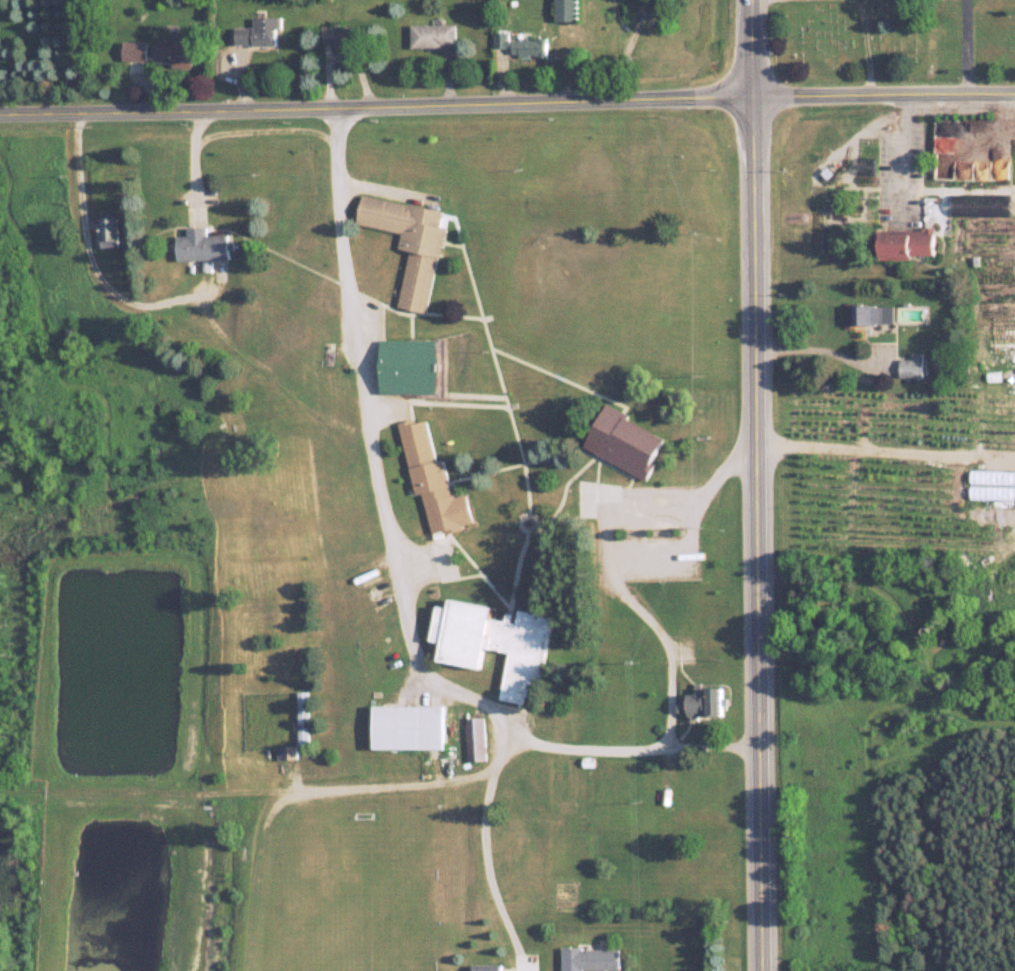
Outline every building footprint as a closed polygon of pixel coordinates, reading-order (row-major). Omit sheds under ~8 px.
[(554,19),(578,19),(578,0),(554,0),(554,19)] [(234,27),(234,45),(275,45),(275,28),(279,28),(280,17),(252,17),(252,28),(234,27)] [(455,24),(409,24),(409,46),(455,46),(455,24)] [(362,45),(362,25),(321,25),(321,45),(362,45)] [(509,56),(547,56),(546,39),(508,39),(508,32),(492,32),(492,48),(509,48),(509,56)] [(172,67),(193,68),(194,40),(153,39),(153,56),(172,56),(172,67)] [(146,41),(121,41),(121,60),(146,60),(146,41)] [(443,227),(439,226),(442,209),(361,194),(355,224),(400,233),(397,249),(408,251),(397,307),(427,313),(443,227)] [(101,247),(118,247),(118,212),(101,212),(101,247)] [(187,227),(187,236),(177,236),(177,259),(228,259),(228,235),(206,235),(206,227),(187,227)] [(874,229),(875,258),(933,258),(933,228),(874,229)] [(990,301),(1012,301),(1012,286),(990,286),(990,301)] [(890,323),(890,305),(846,305),(846,323),(890,323)] [(379,340),(378,395),(439,395),(439,340),(379,340)] [(921,376),(921,359),(898,359),(898,376),(921,376)] [(645,478),(664,434),(601,406),(582,449),(645,478)] [(471,523),(466,493),(450,496),(443,459),(433,460),(426,417),(399,422),(412,495),(422,493),(430,535),(462,529),(461,524),(471,523)] [(534,705),(550,614),(517,609),(515,622),(489,617),(491,606),(449,598),(447,607),(436,605),(430,641),(440,643),(437,661),(480,668),(483,648),(507,652),(499,700),(534,705)] [(724,686),(694,686),(694,692),(686,692),(686,699),(676,699),(676,715),(724,715),(724,686)] [(307,690),(297,690),(297,745),(307,745),(307,690)] [(444,748),(444,705),(373,705),(373,748),(444,748)] [(465,761),(483,761),(483,717),(465,717),(465,761)] [(276,746),(276,759),(293,759),(293,746),(276,746)] [(618,969),(618,948),(560,949),(561,970),(582,970),(581,970),(618,969)]
